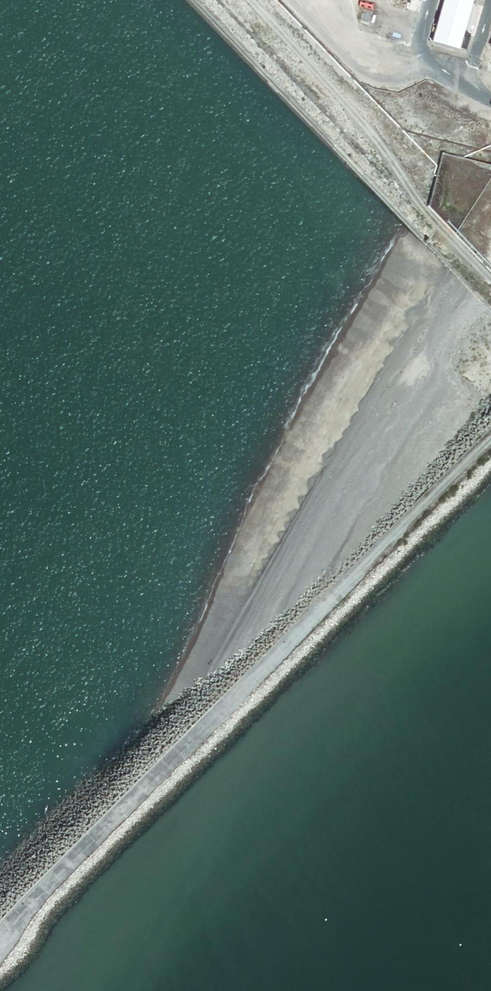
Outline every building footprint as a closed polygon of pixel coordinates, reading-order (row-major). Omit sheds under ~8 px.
[(471,37),(464,35),(474,0),(446,0),(433,44),(466,53),(471,37)]
